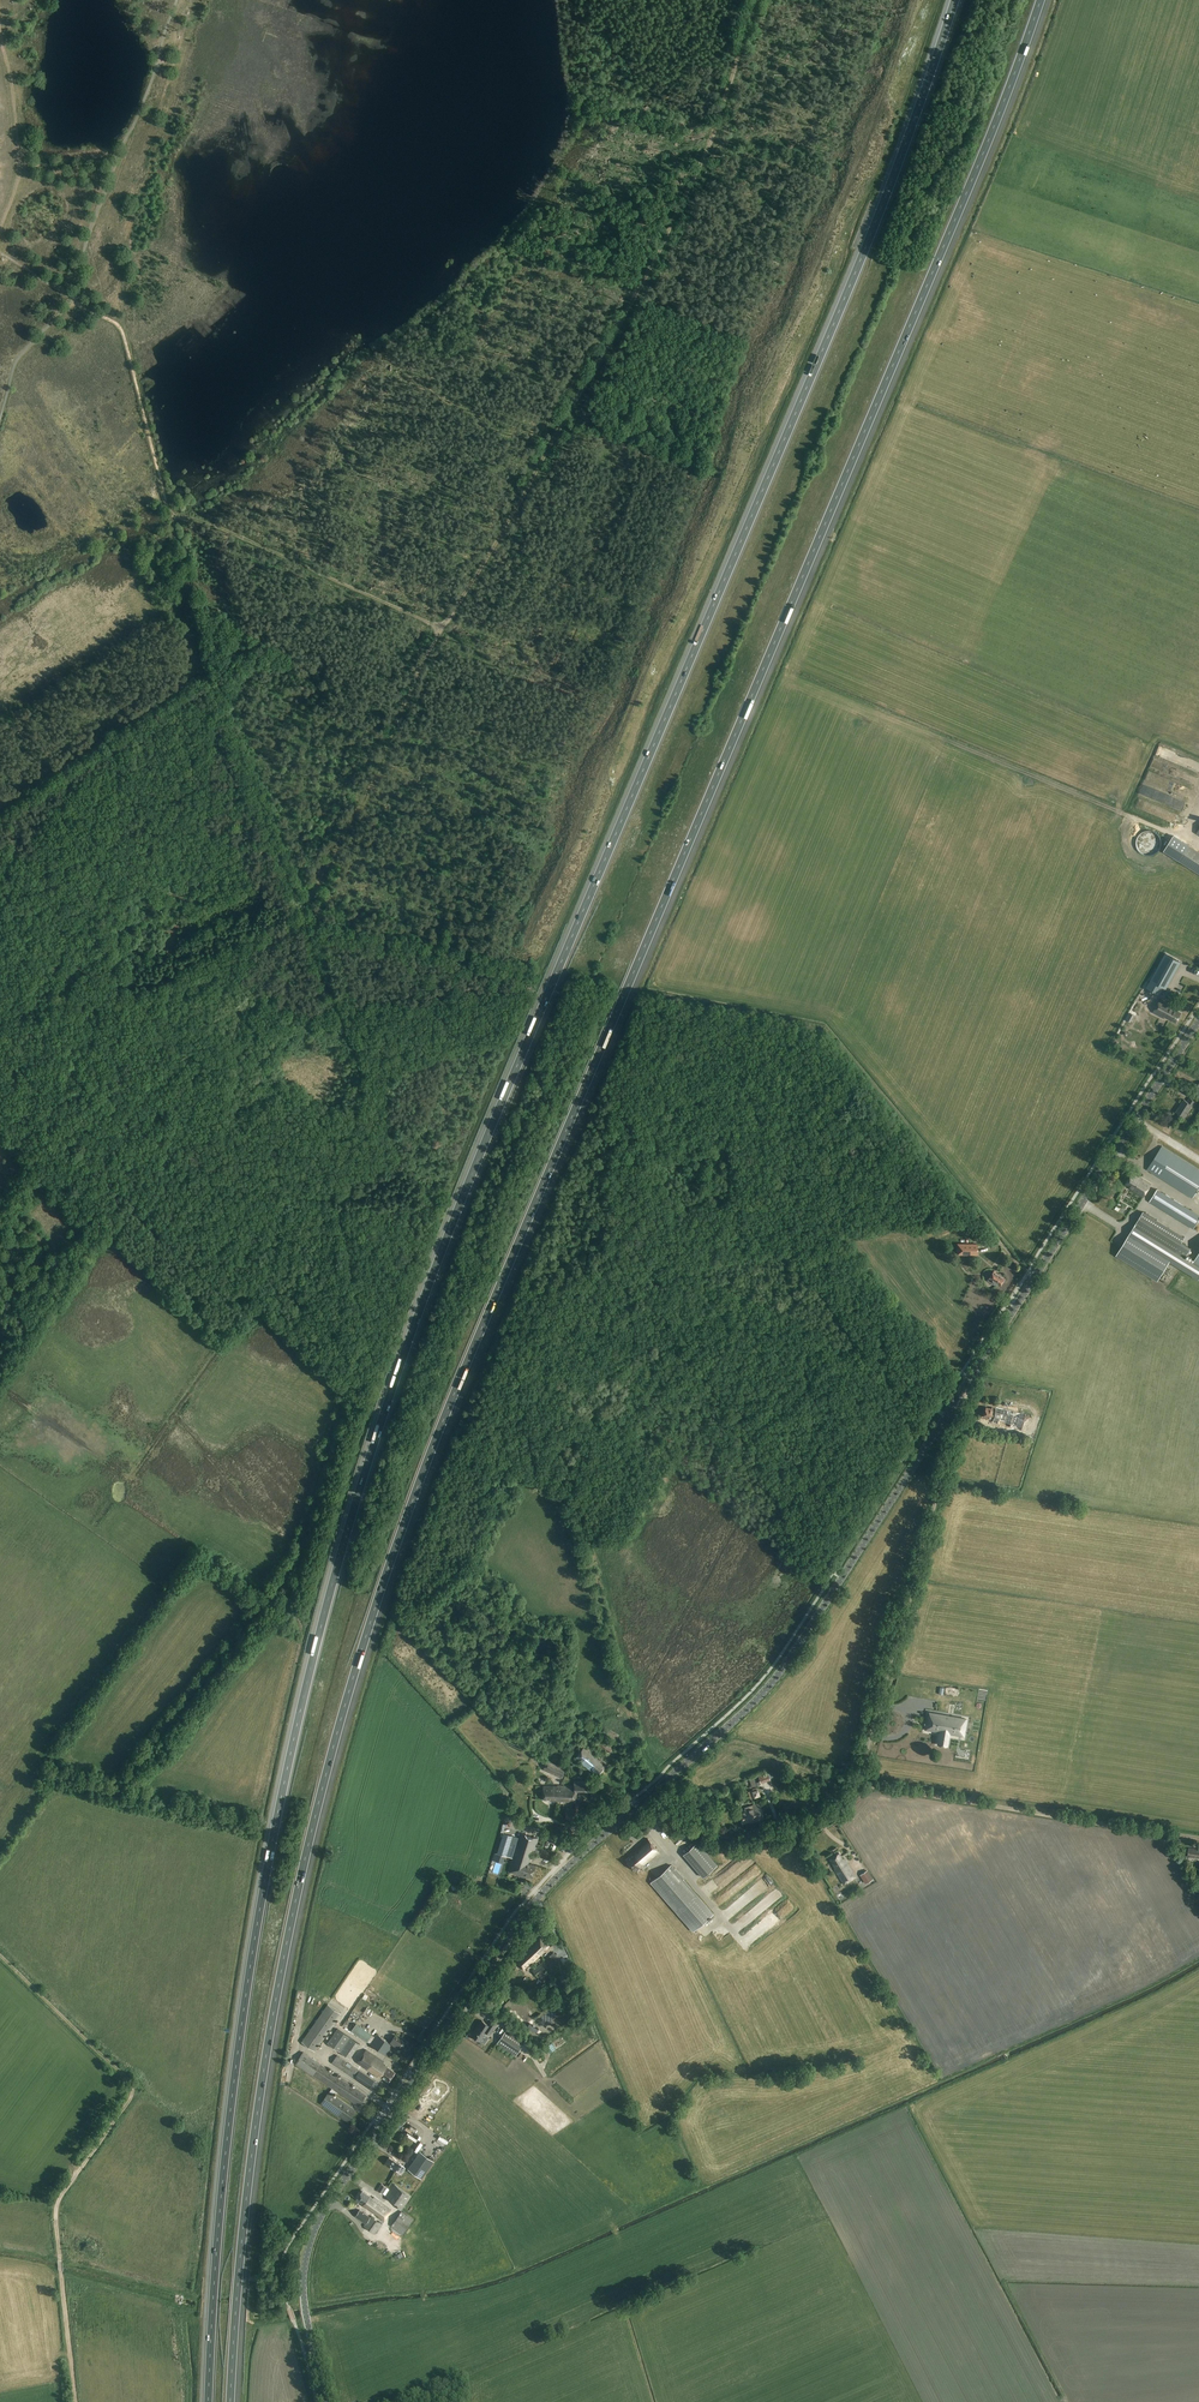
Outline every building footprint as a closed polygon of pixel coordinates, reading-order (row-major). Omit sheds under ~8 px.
[(227,660),(234,664),(238,656),(230,653),(227,660)] [(1174,836),(1164,852),(1179,861),(1189,846),(1174,836)] [(1198,874),(1198,852),(1189,846),(1179,861),(1198,874)] [(1179,961),(1166,953),(1151,981),(1161,986),(1164,988),(1179,961)] [(1161,986),(1151,981),(1147,988),(1157,994),(1161,986)] [(1176,1010),(1177,1009),(1160,1000),(1153,1013),(1164,1019),(1165,1017),(1176,1023),(1181,1014),(1176,1010)] [(1187,1102),(1184,1100),(1176,1112),(1185,1117),(1192,1106),(1194,1107),(1197,1103),(1190,1099),(1187,1102)] [(1198,1188),(1198,1169),(1162,1146),(1147,1170),(1192,1198),(1198,1188)] [(1134,1191),(1143,1197),(1152,1184),(1142,1178),(1142,1179),(1133,1173),(1126,1185),(1134,1190),(1134,1191)] [(1158,1207),(1179,1220),(1193,1229),(1198,1220),(1198,1215),(1187,1207),(1166,1194),(1157,1189),(1149,1202),(1158,1207)] [(1143,1212),(1134,1227),(1175,1253),(1185,1237),(1143,1212)] [(1129,1235),(1170,1260),(1170,1261),(1198,1279),(1198,1254),(1193,1264),(1175,1253),(1134,1227),(1129,1235)] [(1170,1260),(1129,1235),(1116,1256),(1157,1281),(1170,1261),(1170,1260)] [(957,1244),(957,1254),(977,1254),(977,1244),(957,1244)] [(1000,1285),(1004,1278),(993,1271),(987,1280),(995,1285),(996,1283),(1000,1285)] [(1010,1427),(1021,1430),(1026,1413),(996,1406),(996,1408),(992,1407),(991,1409),(986,1407),(984,1417),(990,1418),(990,1419),(993,1420),(992,1422),(1004,1426),(1004,1424),(1010,1426),(1010,1427)] [(949,1734),(964,1737),(967,1719),(930,1712),(929,1717),(927,1717),(925,1729),(939,1732),(938,1739),(939,1739),(938,1744),(947,1746),(949,1734)] [(599,1736),(595,1744),(610,1753),(615,1745),(599,1736)] [(576,1756),(583,1761),(582,1764),(598,1776),(608,1764),(584,1746),(576,1756)] [(562,1778),(566,1769),(547,1760),(543,1769),(562,1778)] [(558,1765),(566,1768),(569,1763),(561,1760),(558,1765)] [(758,1775),(761,1782),(770,1778),(767,1772),(758,1775)] [(748,1778),(752,1787),(756,1785),(753,1776),(748,1778)] [(558,1796),(558,1801),(576,1802),(577,1792),(589,1793),(590,1781),(574,1780),(574,1786),(562,1786),(562,1793),(561,1793),(561,1797),(558,1796)] [(558,1786),(543,1786),(543,1798),(553,1798),(553,1801),(558,1801),(558,1796),(561,1797),(561,1793),(562,1793),(562,1786),(558,1785),(558,1786)] [(764,1819),(760,1803),(753,1805),(753,1806),(746,1808),(746,1810),(739,1812),(743,1823),(750,1821),(750,1823),(764,1819)] [(575,1810),(567,1809),(565,1819),(573,1820),(575,1810)] [(520,1832),(519,1838),(513,1837),(503,1834),(497,1854),(506,1856),(507,1856),(513,1858),(508,1872),(525,1878),(525,1875),(532,1877),(535,1866),(530,1864),(528,1863),(530,1858),(532,1858),(536,1847),(533,1846),(534,1843),(536,1844),(538,1838),(520,1832)] [(659,1851),(648,1838),(629,1855),(630,1856),(626,1860),(635,1871),(640,1867),(641,1868),(659,1851)] [(697,1842),(683,1854),(688,1859),(702,1847),(697,1842)] [(1189,1848),(1188,1857),(1198,1858),(1198,1850),(1189,1848)] [(840,1853),(830,1859),(835,1867),(834,1868),(844,1884),(856,1877),(845,1858),(843,1859),(840,1853)] [(671,1865),(651,1882),(693,1931),(713,1914),(683,1879),(684,1879),(675,1869),(674,1869),(671,1865)] [(860,1875),(866,1883),(873,1878),(867,1870),(860,1875)] [(722,1887),(731,1880),(725,1872),(716,1880),(722,1887)] [(714,1880),(705,1889),(712,1896),(721,1887),(714,1880)] [(841,1892),(836,1895),(840,1901),(844,1898),(841,1892)] [(538,1938),(537,1937),(533,1941),(534,1942),(532,1945),(531,1945),(541,1955),(551,1945),(541,1935),(538,1938)] [(532,1945),(530,1944),(522,1952),(523,1953),(520,1955),(519,1954),(514,1959),(525,1970),(541,1955),(531,1945),(532,1945)] [(549,1956),(543,1961),(549,1969),(556,1964),(549,1956)] [(543,1961),(532,1970),(538,1978),(549,1969),(543,1961)] [(302,2042),(315,2051),(341,2014),(328,2004),(302,2042)] [(472,2035),(481,2041),(487,2032),(490,2035),(497,2025),(491,2021),(488,2024),(482,2020),(472,2035)] [(356,2024),(351,2031),(367,2042),(372,2035),(356,2024)] [(327,2042),(350,2058),(360,2043),(338,2028),(327,2042)] [(525,2042),(522,2040),(506,2029),(497,2043),(515,2056),(525,2042)] [(393,2049),(399,2053),(406,2043),(401,2039),(400,2039),(395,2035),(390,2043),(377,2034),(370,2044),(386,2055),(393,2045),(395,2046),(393,2049)] [(366,2050),(357,2062),(380,2078),(381,2076),(389,2082),(395,2072),(383,2064),(384,2062),(366,2050)] [(359,2106),(367,2094),(304,2052),(296,2063),(328,2085),(359,2106)] [(373,2090),(378,2083),(337,2055),(332,2062),(373,2090)] [(329,2092),(321,2104),(348,2122),(356,2110),(329,2092)] [(422,2179),(424,2176),(434,2161),(420,2151),(408,2169),(422,2179)] [(389,2158),(385,2164),(395,2171),(399,2165),(389,2158)] [(382,2193),(386,2187),(382,2184),(377,2190),(382,2193)] [(386,2196),(397,2204),(403,2208),(412,2196),(395,2184),(386,2196)] [(357,2199),(361,2202),(360,2204),(362,2206),(355,2216),(366,2224),(364,2226),(375,2233),(392,2210),(374,2197),(373,2198),(363,2191),(357,2199)] [(402,2211),(391,2226),(403,2235),(414,2219),(402,2211)]
